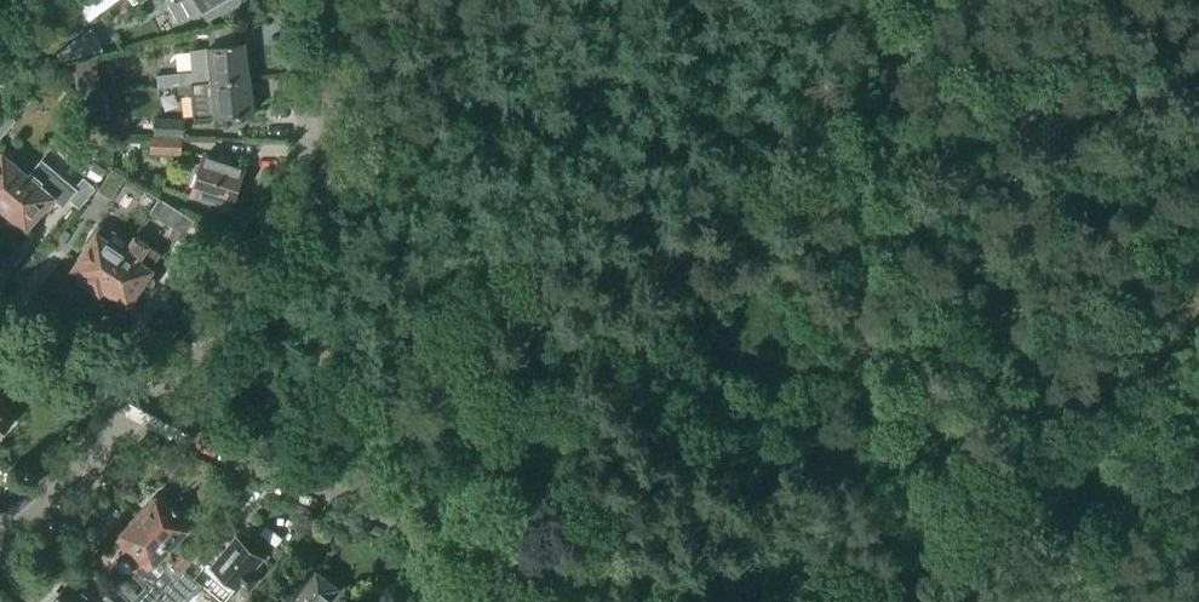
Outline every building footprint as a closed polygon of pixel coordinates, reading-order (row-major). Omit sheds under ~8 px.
[(77,5),(90,22),(101,14),(118,0),(84,0),(77,5)] [(190,17),(200,11),(206,22),(240,3),(238,0),(180,0),(190,17)] [(61,62),(103,51),(91,28),(57,54),(61,62)] [(176,87),(195,85),(211,83),(211,82),(248,77),(244,44),(189,51),(192,70),(178,71),(179,74),(156,77),(157,88),(176,86),(176,87)] [(78,94),(100,92),(97,61),(76,63),(78,94)] [(249,77),(248,77),(211,82),(211,83),(195,85),(176,87),(177,96),(190,94),(193,120),(253,113),(249,77)] [(109,119),(108,95),(84,97),(97,113),(109,119)] [(16,121),(3,110),(0,114),(0,140),(16,121)] [(184,137),(184,120),(155,118),(154,136),(184,137)] [(181,156),(182,137),(150,137),(150,155),(181,156)] [(3,155),(0,158),(0,207),(1,208),(30,172),(20,163),(16,167),(3,155)] [(217,161),(204,156),(192,194),(231,207),(243,169),(229,165),(230,162),(218,158),(217,161)] [(79,209),(96,189),(73,170),(56,191),(79,209)] [(125,178),(111,170),(98,190),(112,199),(125,178)] [(26,229),(52,197),(38,186),(42,182),(30,172),(1,208),(26,229)] [(172,226),(181,212),(159,198),(150,212),(172,226)] [(87,242),(91,244),(74,269),(83,275),(80,280),(97,291),(122,253),(129,242),(113,232),(111,235),(97,226),(87,242)] [(122,253),(97,291),(99,292),(102,287),(128,304),(140,286),(147,290),(151,289),(155,282),(154,278),(148,274),(161,254),(134,236),(129,242),(122,253)] [(282,397),(289,380),(273,374),(266,390),(282,397)] [(1,436),(9,426),(6,423),(8,420),(0,414),(0,435),(1,436)] [(179,514),(160,496),(140,517),(172,550),(181,540),(178,537),(190,525),(188,523),(189,519),(183,513),(179,514)] [(138,596),(125,584),(118,591),(129,601),(153,601),(157,597),(175,577),(174,577),(181,570),(172,561),(177,555),(172,550),(140,517),(119,539),(138,557),(137,561),(142,566),(133,575),(146,588),(138,596)] [(248,592),(260,578),(249,570),(260,557),(238,540),(204,581),(226,599),(235,587),(237,588),(240,585),(248,592)] [(181,570),(189,560),(180,551),(177,555),(172,561),(181,570)] [(203,586),(184,570),(160,599),(164,601),(189,601),(203,586)] [(341,590),(316,571),(292,601),(332,601),(341,590)] [(68,583),(59,595),(56,592),(49,601),(100,601),(101,601),(81,586),(78,591),(68,583)] [(113,589),(103,600),(104,601),(105,601),(127,601),(113,589)]
